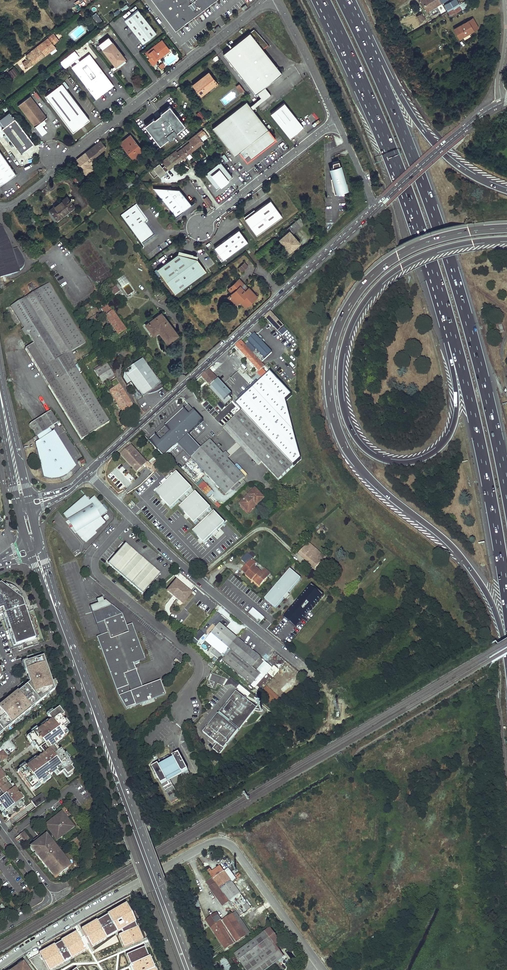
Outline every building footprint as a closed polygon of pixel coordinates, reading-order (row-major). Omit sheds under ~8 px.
[(175,30),(193,17),(195,19),(205,11),(204,9),(215,0),(153,0),(175,30)] [(427,11),(445,0),(420,0),(427,11)] [(456,0),(455,0),(446,6),(448,10),(458,4),(456,0)] [(137,10),(124,20),(143,44),(156,34),(137,10)] [(96,13),(92,15),(97,23),(102,20),(96,13)] [(478,28),(473,19),(454,29),(459,38),(478,28)] [(250,31),(223,53),(252,89),(255,93),(257,92),(280,73),(278,69),(261,49),(260,47),(265,43),(253,29),(250,31)] [(53,36),(52,35),(27,55),(29,58),(23,62),(27,68),(33,63),(34,64),(44,55),(45,56),(50,52),(47,49),(55,42),(51,38),(53,36)] [(108,37),(99,44),(103,50),(112,42),(108,37)] [(169,50),(162,40),(146,53),(149,57),(148,58),(153,64),(156,62),(156,61),(169,50)] [(112,42),(103,50),(118,69),(127,62),(112,42)] [(89,54),(72,67),(96,98),(113,85),(89,54)] [(217,55),(211,59),(215,63),(220,59),(217,55)] [(12,67),(6,74),(12,80),(18,73),(12,67)] [(216,82),(208,71),(191,83),(200,94),(203,91),(205,94),(214,87),(212,85),(216,82)] [(62,83),(45,96),(73,132),(90,119),(62,83)] [(265,88),(258,94),(261,98),(252,105),(254,108),(270,95),(265,88)] [(30,95),(18,105),(35,127),(44,120),(47,118),(30,95)] [(246,100),(212,127),(235,155),(240,151),(245,156),(249,153),(252,157),(276,138),(268,128),(269,128),(268,128),(271,126),(269,123),(266,125),(246,100)] [(285,102),(271,113),(290,138),(304,127),(285,102)] [(144,125),(159,147),(178,134),(176,133),(185,127),(170,106),(160,114),(161,115),(154,120),(154,119),(144,125)] [(200,119),(204,115),(199,111),(195,115),(200,119)] [(15,119),(1,129),(21,154),(34,144),(15,119)] [(44,120),(35,127),(42,136),(47,132),(42,125),(46,122),(44,120)] [(179,161),(203,142),(208,138),(202,130),(197,133),(189,140),(190,142),(179,151),(178,152),(177,151),(176,150),(170,155),(162,161),(169,169),(174,165),(177,163),(179,161)] [(142,150),(131,135),(123,141),(126,146),(124,147),(132,158),(135,156),(137,159),(142,156),(139,153),(142,150)] [(106,147),(101,140),(77,159),(84,168),(83,170),(86,174),(94,168),(91,164),(93,162),(92,159),(106,147)] [(16,175),(0,151),(0,185),(16,175)] [(339,160),(333,162),(333,167),(334,176),(335,189),(335,192),(336,192),(347,189),(339,160)] [(220,161),(205,173),(217,188),(232,176),(220,161)] [(157,174),(160,178),(166,173),(160,164),(150,171),(154,176),(157,174)] [(124,185),(127,188),(140,178),(138,175),(124,185)] [(90,176),(84,181),(87,185),(93,180),(90,176)] [(179,189),(153,188),(176,216),(192,204),(179,189)] [(207,196),(203,199),(208,207),(213,204),(207,196)] [(77,210),(67,197),(48,213),(58,225),(77,210)] [(255,211),(245,219),(257,235),(282,216),(270,200),(255,211)] [(136,207),(121,218),(141,246),(154,237),(145,225),(148,223),(136,207)] [(254,210),(244,217),(245,219),(255,211),(254,210)] [(298,229),(293,223),(287,228),(289,231),(280,239),(283,243),(284,242),(288,246),(286,247),(290,251),(300,243),(292,234),(298,229)] [(1,278),(18,273),(22,270),(24,268),(24,265),(24,263),(24,260),(23,258),(22,256),(18,249),(11,252),(3,230),(4,230),(4,229),(2,228),(0,227),(0,275),(1,278)] [(239,229),(235,232),(244,244),(248,241),(239,229)] [(235,232),(215,247),(219,253),(224,259),(244,244),(235,232)] [(178,254),(158,269),(176,293),(206,271),(197,258),(178,254)] [(121,288),(129,283),(124,276),(116,281),(121,288)] [(240,279),(239,281),(243,285),(241,286),(246,291),(248,289),(240,279)] [(243,285),(239,281),(228,290),(232,294),(229,297),(236,306),(241,302),(243,300),(248,306),(258,298),(249,288),(248,289),(246,291),(241,286),(243,285)] [(49,284),(11,307),(34,344),(26,349),(40,372),(48,366),(67,354),(86,343),(49,284)] [(29,292),(35,290),(33,284),(27,285),(29,292)] [(109,305),(101,310),(118,336),(126,330),(109,305)] [(271,312),(265,318),(270,323),(276,318),(271,312)] [(98,315),(89,321),(90,322),(94,319),(97,324),(99,323),(98,322),(101,320),(98,315)] [(168,342),(178,335),(163,315),(157,318),(156,317),(146,324),(152,332),(157,328),(159,330),(168,342)] [(276,318),(270,323),(279,332),(279,331),(284,327),(276,318)] [(284,327),(279,331),(282,334),(283,333),(286,336),(288,334),(285,331),(286,329),(284,327)] [(241,341),(236,346),(260,371),(258,373),(264,379),(268,375),(263,371),(265,370),(264,368),(265,367),(241,341)] [(67,354),(48,366),(48,367),(56,379),(76,368),(67,354)] [(106,363),(94,371),(96,374),(108,366),(106,363)] [(162,386),(145,363),(127,376),(139,393),(146,389),(148,391),(148,392),(150,391),(153,391),(155,390),(158,389),(160,388),(162,386)] [(108,366),(96,374),(103,384),(115,377),(108,366)] [(48,367),(40,372),(48,385),(56,379),(48,367)] [(76,368),(56,379),(57,381),(77,369),(76,368)] [(77,369),(57,381),(49,386),(82,440),(110,423),(95,399),(77,369)] [(233,395),(228,390),(209,370),(202,377),(221,397),(224,394),(228,399),(233,395)] [(286,401),(292,395),(271,373),(237,404),(242,411),(227,425),(278,480),(301,459),(286,401)] [(114,388),(109,391),(124,414),(131,409),(132,411),(135,410),(116,379),(111,382),(114,388)] [(203,420),(189,405),(155,437),(169,452),(178,443),(191,456),(191,457),(189,459),(213,486),(212,487),(220,497),(225,493),(243,476),(209,440),(200,448),(187,434),(203,420)] [(51,411),(30,425),(37,436),(49,428),(58,423),(51,411)] [(70,472),(74,468),(72,465),(49,428),(37,436),(40,440),(36,443),(44,477),(50,479),(56,479),(64,477),(67,475),(70,472)] [(169,452),(155,437),(150,441),(164,455),(169,452)] [(124,447),(119,451),(138,472),(147,463),(133,447),(130,450),(129,448),(126,449),(124,447)] [(157,460),(149,468),(154,472),(162,464),(157,460)] [(214,502),(217,499),(186,467),(183,470),(214,502)] [(177,473),(156,493),(163,500),(166,503),(171,509),(193,489),(177,473)] [(119,492),(112,481),(108,484),(116,495),(119,492)] [(256,490),(241,504),(249,512),(256,504),(257,505),(264,499),(256,490)] [(196,493),(180,508),(186,515),(189,518),(195,524),(211,508),(196,493)] [(85,540),(104,523),(100,518),(107,512),(94,497),(89,502),(85,496),(64,514),(68,520),(76,532),(78,531),(85,540)] [(214,512),(193,532),(200,539),(203,542),(204,544),(225,523),(214,512)] [(309,542),(299,553),(315,569),(323,559),(322,558),(311,549),(314,547),(309,542)] [(123,546),(107,566),(142,594),(158,573),(123,546)] [(322,558),(324,556),(314,547),(311,549),(322,558)] [(253,559),(244,570),(248,573),(248,574),(254,580),(255,579),(256,578),(263,583),(269,576),(263,571),(256,565),(258,562),(253,559)] [(263,571),(269,576),(273,572),(266,567),(263,571)] [(290,570),(267,596),(278,605),(287,595),(289,596),(291,593),(290,592),(301,579),(290,570)] [(173,581),(165,592),(181,603),(188,592),(184,589),(179,585),(173,581)] [(2,615),(26,607),(23,600),(22,595),(19,592),(18,590),(15,588),(13,587),(10,585),(8,585),(5,584),(1,584),(0,584),(0,615),(2,614),(2,615)] [(323,596),(311,586),(285,617),(297,627),(323,596)] [(101,635),(97,636),(116,689),(118,696),(126,709),(135,705),(165,695),(160,680),(142,687),(136,669),(134,663),(139,661),(143,653),(135,629),(126,625),(122,614),(112,605),(93,612),(101,635)] [(254,606),(250,611),(258,618),(260,616),(262,613),(254,606)] [(26,607),(2,615),(4,619),(27,611),(26,607)] [(36,638),(27,611),(4,619),(13,646),(36,638)] [(228,647),(237,637),(220,623),(212,634),(228,647)] [(228,647),(212,634),(208,638),(224,651),(228,647)] [(237,637),(228,647),(231,650),(252,667),(260,657),(237,637)] [(256,670),(252,667),(231,650),(222,661),(251,685),(261,674),(256,670)] [(26,667),(24,668),(29,683),(31,688),(41,701),(54,690),(42,654),(23,660),(26,667)] [(252,667),(256,670),(264,661),(260,657),(252,667)] [(275,670),(270,676),(275,681),(280,675),(275,670)] [(288,682),(281,690),(285,694),(292,687),(288,682)] [(0,706),(0,726),(4,731),(41,701),(31,688),(29,683),(0,706)] [(235,691),(218,713),(218,714),(217,714),(202,733),(217,744),(212,749),(219,754),(238,730),(239,728),(239,729),(256,707),(235,691)] [(63,713),(58,706),(47,715),(51,719),(37,730),(37,728),(26,736),(31,743),(35,740),(37,743),(35,745),(38,749),(39,747),(44,753),(39,757),(40,758),(38,760),(37,759),(27,766),(26,765),(18,771),(32,789),(52,773),(50,770),(55,767),(59,773),(64,769),(67,774),(74,769),(71,765),(72,763),(60,748),(57,750),(53,744),(57,741),(56,739),(60,736),(61,737),(67,732),(62,725),(66,722),(60,715),(63,713)] [(7,756),(2,760),(8,768),(22,757),(11,742),(2,748),(8,755),(7,756)] [(157,761),(151,764),(163,786),(168,783),(168,782),(167,781),(182,773),(182,774),(183,776),(189,773),(177,750),(172,753),(173,756),(170,758),(169,755),(166,756),(167,760),(164,761),(163,758),(160,759),(161,763),(158,764),(157,761)] [(6,811),(5,812),(10,819),(25,807),(20,801),(23,799),(15,789),(14,789),(0,771),(0,804),(6,811)] [(167,781),(168,782),(182,774),(182,773),(167,781)] [(47,799),(42,792),(37,796),(32,800),(37,806),(47,799)] [(58,815),(47,824),(49,827),(47,828),(55,838),(56,837),(58,839),(73,827),(64,815),(60,818),(58,815)] [(23,832),(19,835),(25,843),(29,839),(23,832)] [(51,846),(49,843),(48,844),(43,838),(41,839),(36,843),(33,846),(36,850),(35,851),(39,855),(37,856),(45,866),(46,865),(48,867),(47,868),(56,879),(59,876),(58,875),(61,874),(60,872),(64,869),(65,870),(67,869),(71,867),(62,856),(60,857),(59,855),(61,854),(53,844),(51,846)] [(213,880),(224,871),(219,865),(208,873),(213,880)] [(224,871),(213,880),(218,887),(228,901),(240,916),(251,908),(224,871)] [(228,901),(218,887),(212,892),(222,905),(228,901)] [(190,898),(193,907),(198,905),(196,896),(190,898)] [(96,920),(81,929),(91,947),(107,938),(106,938),(117,932),(121,931),(122,934),(118,936),(123,948),(143,939),(137,927),(137,928),(134,922),(135,922),(131,914),(126,903),(107,914),(107,915),(97,921),(96,920)] [(232,914),(246,935),(249,933),(235,912),(232,914)] [(246,935),(232,914),(221,921),(216,913),(206,920),(211,928),(225,949),(246,935)] [(268,930),(278,943),(281,942),(270,928),(268,930)] [(278,943),(268,930),(252,942),(271,968),(285,957),(276,945),(278,943)] [(29,960),(37,969),(52,969),(64,963),(64,962),(71,959),(86,950),(76,932),(61,941),(61,942),(54,946),(54,945),(39,953),(39,954),(29,960)] [(252,942),(235,954),(247,969),(268,969),(271,968),(252,942)] [(126,955),(130,965),(132,969),(156,969),(155,968),(154,969),(149,957),(148,957),(144,947),(126,955)] [(232,968),(225,956),(219,959),(224,969),(229,969),(232,968)]
